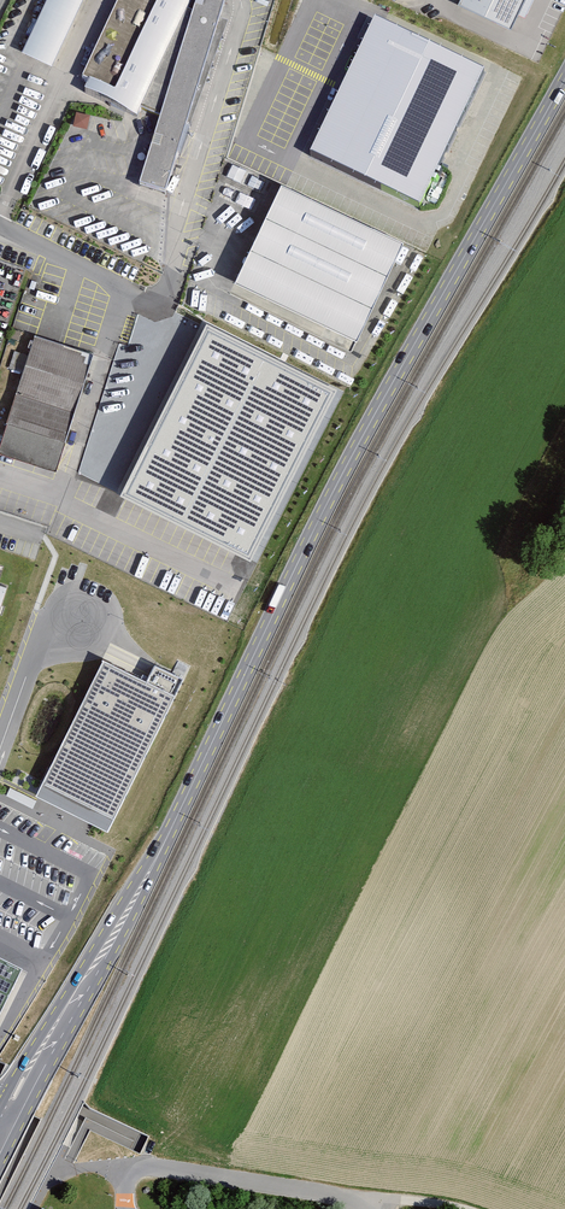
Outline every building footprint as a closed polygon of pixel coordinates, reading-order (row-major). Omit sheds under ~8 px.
[(22,56),(52,70),(84,0),(47,0),(22,56)] [(82,83),(90,87),(86,97),(136,119),(140,111),(185,12),(189,4),(180,0),(120,0),(82,83)] [(185,12),(140,111),(162,120),(141,191),(165,198),(220,23),(224,7),(201,0),(199,0),(194,15),(185,12)] [(458,6),(511,31),(526,0),(461,0),(458,6)] [(351,64),(310,151),(419,201),(482,67),(373,17),(351,64)] [(74,111),(71,124),(86,127),(88,114),(74,111)] [(403,243),(281,185),(235,283),(356,341),(403,243)] [(206,325),(120,493),(248,558),(334,390),(206,325)] [(35,334),(0,447),(0,453),(56,470),(93,352),(89,351),(59,342),(35,334)] [(0,575),(0,628),(16,580),(0,575)] [(181,697),(103,655),(37,792),(115,831),(181,697)] [(19,968),(0,959),(0,1007),(19,968)]
